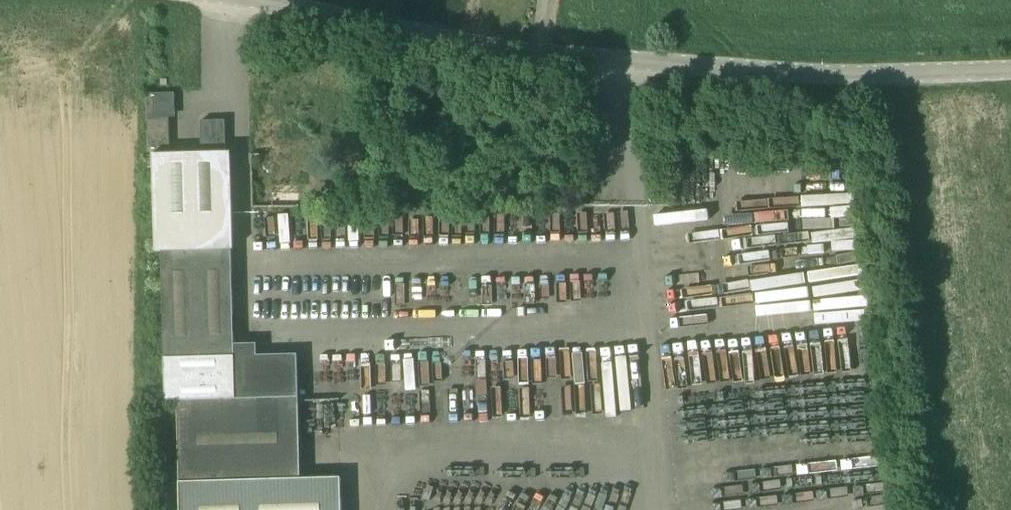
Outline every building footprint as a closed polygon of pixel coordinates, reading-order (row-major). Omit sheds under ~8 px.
[(160,253),(165,403),(176,402),(179,509),(342,509),(341,479),(300,480),(296,351),(256,353),(256,341),(233,341),(230,251),(233,250),(230,148),(225,149),(224,123),(202,124),(203,150),(165,151),(164,115),(174,114),(173,94),(145,95),(147,170),(152,170),(154,253),(160,253)] [(243,208),(304,208),(304,189),(243,188),(243,208)]
